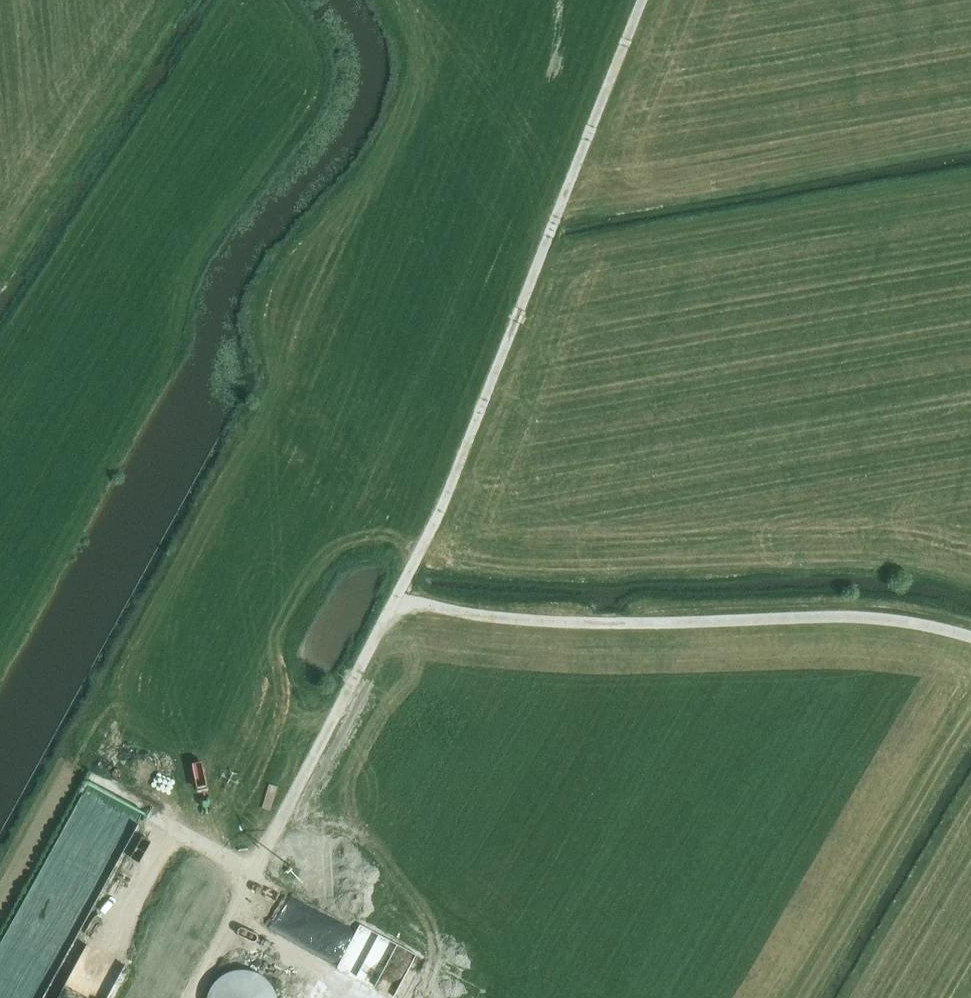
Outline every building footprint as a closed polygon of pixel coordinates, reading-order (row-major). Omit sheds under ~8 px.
[(0,954),(0,997),(49,997),(57,982),(0,954)] [(237,969),(233,970),(230,971),(227,972),(224,974),(221,976),(218,978),(216,981),(213,984),(212,987),(210,990),(209,993),(208,997),(277,997),(277,996),(276,992),(274,989),(273,986),(271,983),(269,980),(266,978),(263,976),(261,974),(257,972),(254,971),(251,970),(247,969),(244,969),(240,969),(237,969)]
